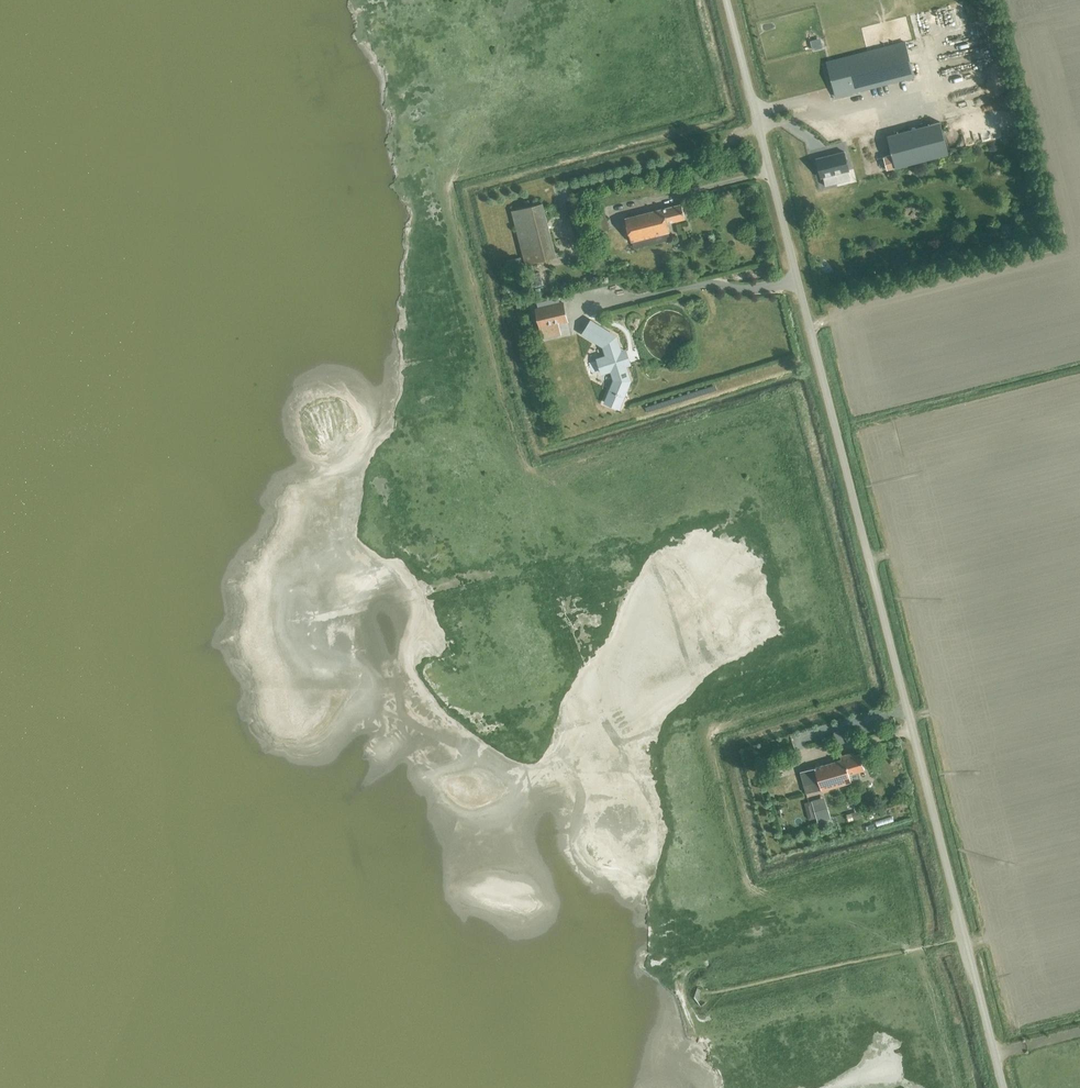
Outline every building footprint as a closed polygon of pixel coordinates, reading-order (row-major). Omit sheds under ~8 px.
[(830,64),(839,98),(914,78),(905,44),(830,64)] [(884,159),(887,172),(949,156),(941,124),(887,138),(892,157),(884,159)] [(844,151),(816,158),(821,177),(823,177),(825,186),(836,183),(834,174),(849,170),(844,151)] [(511,210),(525,264),(556,256),(542,202),(511,210)] [(625,218),(631,241),(669,231),(667,222),(685,218),(681,204),(625,218)] [(677,224),(679,233),(690,230),(688,221),(677,224)] [(563,302),(535,309),(539,327),(567,320),(563,302)] [(590,321),(583,332),(591,338),(593,336),(600,340),(598,342),(609,349),(611,354),(602,357),(606,371),(615,368),(617,373),(610,390),(623,395),(630,380),(629,377),(625,379),(623,372),(627,371),(625,365),(627,364),(623,350),(620,351),(616,336),(592,321),(590,320),(590,321)] [(860,754),(853,756),(852,753),(840,756),(841,760),(800,772),(806,793),(820,789),(821,791),(851,782),(848,774),(864,769),(860,754)] [(814,809),(817,822),(831,818),(828,805),(814,809)]
